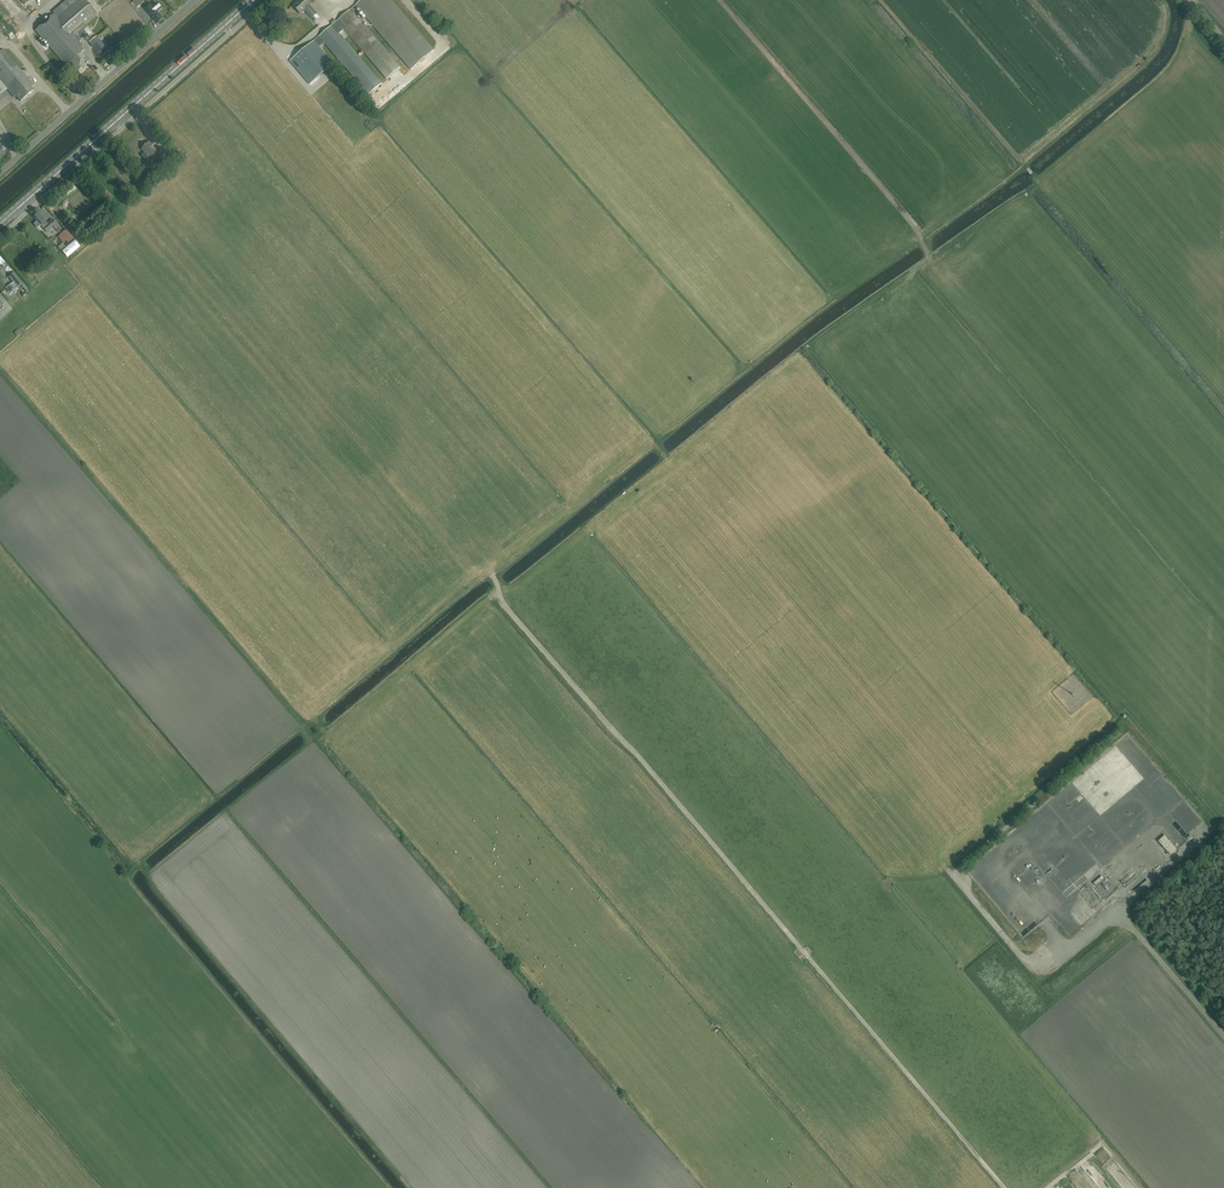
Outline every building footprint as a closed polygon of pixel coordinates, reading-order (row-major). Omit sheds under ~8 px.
[(85,0),(77,0),(69,7),(64,1),(52,12),(54,14),(35,30),(66,66),(70,62),(78,71),(88,61),(81,53),(84,50),(82,47),(83,46),(78,41),(82,37),(83,39),(87,35),(83,30),(86,27),(84,25),(97,14),(85,0)] [(317,14),(310,6),(312,4),(308,0),(299,0),(293,5),(300,14),(305,10),(312,18),(317,14)] [(351,9),(336,21),(335,20),(331,23),(333,24),(332,25),(319,36),(324,43),(369,95),(382,83),(342,36),(348,32),(387,79),(400,68),(355,14),(359,10),(410,70),(434,50),(391,0),(362,0),(351,9)] [(145,10),(157,23),(160,21),(161,22),(162,20),(163,19),(158,12),(161,9),(157,3),(152,7),(151,5),(145,10)] [(319,36),(290,61),(310,84),(333,64),(319,48),(324,43),(319,36)] [(105,48),(99,41),(93,47),(99,53),(105,48)] [(0,52),(0,94),(7,89),(14,97),(15,96),(20,101),(33,90),(31,87),(33,85),(3,50),(0,52)] [(150,159),(158,152),(149,142),(142,149),(150,159)] [(160,155),(155,160),(158,163),(159,163),(164,159),(160,155)] [(79,209),(77,206),(79,204),(76,200),(64,210),(69,217),(79,209)] [(58,227),(52,221),(52,220),(48,224),(37,213),(33,217),(40,225),(47,232),(53,226),(55,229),(58,227)] [(61,235),(68,243),(73,239),(66,230),(61,235)] [(74,239),(61,250),(67,257),(80,246),(74,239)] [(21,283),(14,274),(9,277),(17,287),(21,283)] [(1109,805),(1115,801),(1111,796),(1095,806),(1094,804),(1093,805),(1101,815),(1107,811),(1106,809),(1110,806),(1109,805)] [(1179,824),(1176,826),(1180,834),(1184,831),(1179,824)] [(1170,855),(1176,849),(1165,835),(1158,841),(1170,855)] [(1085,875),(1089,880),(1098,874),(1094,868),(1085,875)] [(1121,1173),(1118,1170),(1121,1168),(1114,1160),(1107,1166),(1116,1177),(1121,1173)]
